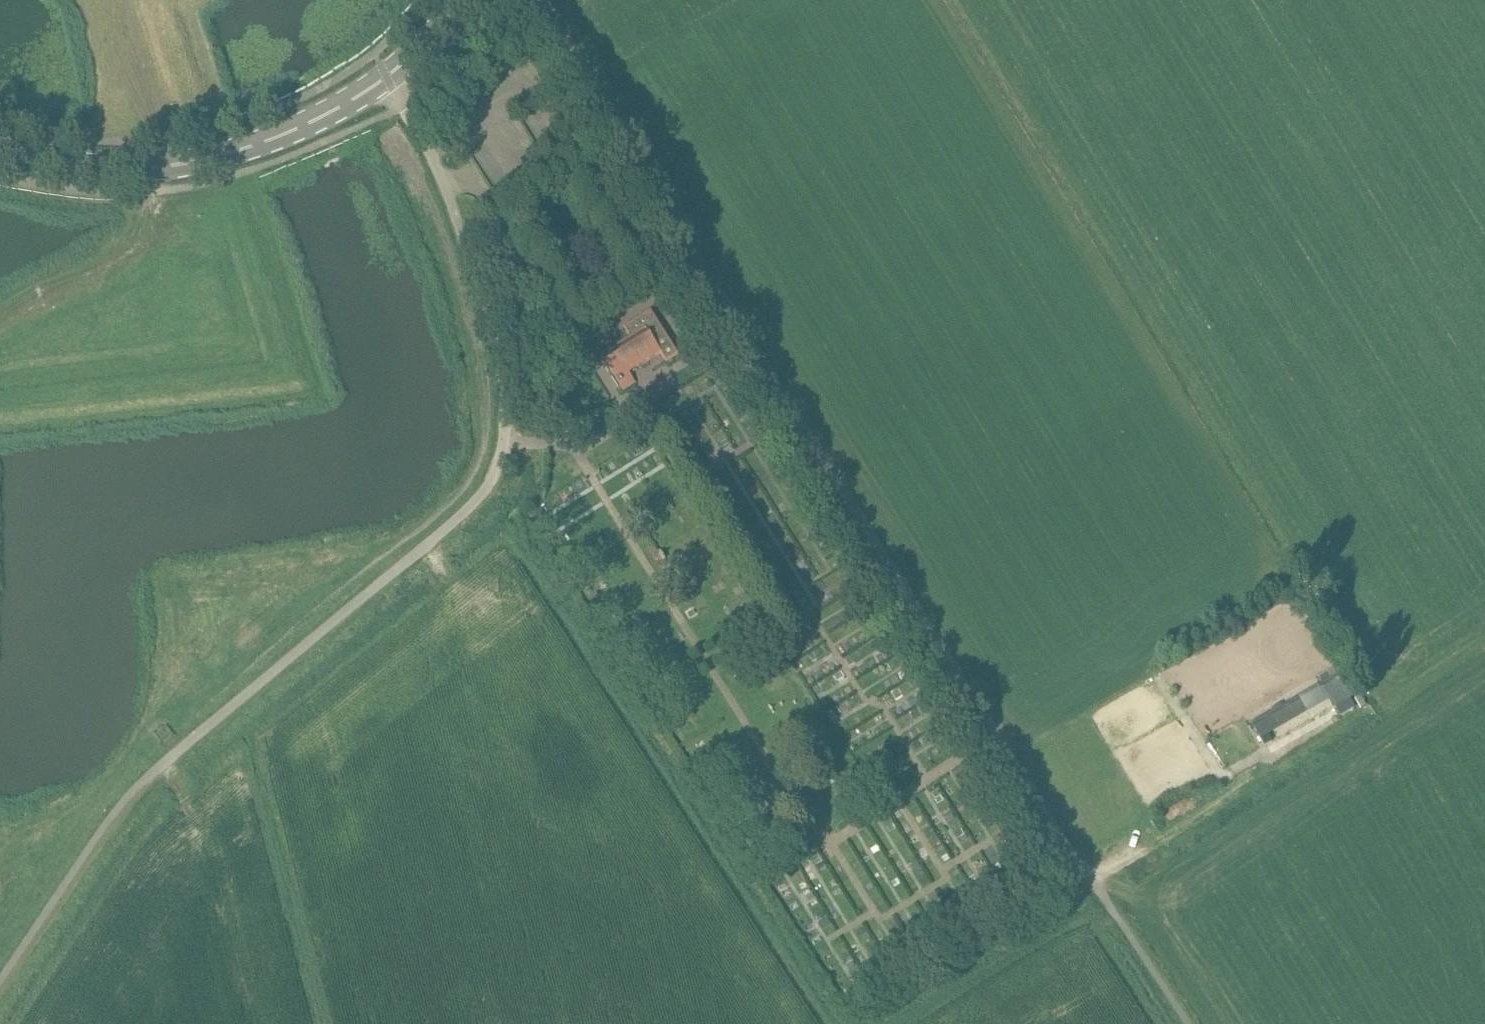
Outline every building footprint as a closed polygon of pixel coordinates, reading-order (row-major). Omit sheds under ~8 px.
[(659,352),(666,362),(678,355),(650,311),(623,328),(630,338),(601,356),(623,389),(635,382),(628,372),(659,352)] [(1354,693),(1338,665),(1319,677),(1322,683),(1252,724),(1264,745),(1271,741),(1265,732),(1327,695),(1333,705),(1334,704),(1341,716),(1355,708),(1349,696),(1354,693)]
